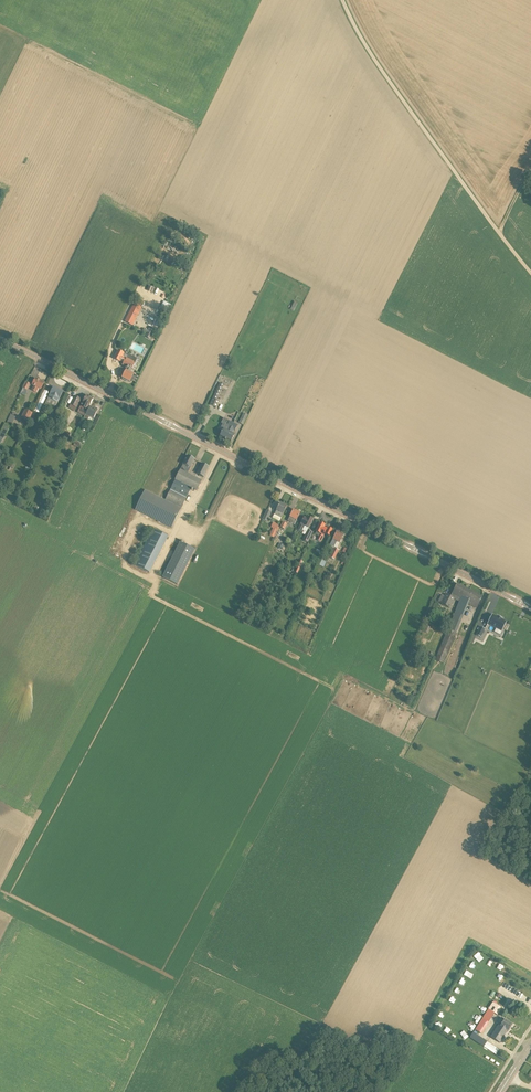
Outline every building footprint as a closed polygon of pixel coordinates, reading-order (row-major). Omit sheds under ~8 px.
[(166,312),(170,304),(163,300),(159,308),(166,312)] [(142,308),(135,304),(126,322),(133,326),(142,308)] [(148,331),(154,333),(157,327),(152,324),(148,331)] [(134,364),(125,359),(123,365),(127,368),(122,378),(130,382),(133,374),(130,372),(134,364)] [(32,390),(37,393),(39,388),(41,389),(44,383),(36,379),(32,385),(34,386),(32,390)] [(220,383),(209,405),(216,408),(220,402),(217,400),(224,385),(220,383)] [(62,392),(54,388),(48,398),(57,403),(59,399),(62,392)] [(33,413),(31,417),(35,419),(48,393),(44,391),(33,413)] [(76,408),(81,399),(74,396),(70,405),(76,408)] [(85,409),(88,410),(90,407),(89,406),(93,399),(87,396),(83,403),(81,407),(80,409),(80,411),(83,412),(84,411),(85,409)] [(98,411),(90,407),(88,410),(84,418),(88,420),(90,416),(94,418),(98,411)] [(25,410),(21,417),(29,421),(31,417),(33,413),(25,410)] [(244,413),(239,423),(243,425),(248,415),(244,413)] [(6,423),(11,425),(15,416),(10,414),(6,423)] [(225,440),(234,423),(224,418),(221,423),(224,425),(222,428),(223,429),(219,437),(225,440)] [(238,425),(234,423),(225,440),(231,443),(235,435),(232,433),(234,430),(235,431),(238,425)] [(10,426),(6,424),(1,434),(6,436),(10,426)] [(69,433),(64,431),(61,438),(66,440),(69,433)] [(79,448),(82,443),(75,439),(72,445),(79,448)] [(191,488),(196,491),(201,481),(187,473),(194,460),(188,456),(165,499),(181,507),(191,488)] [(197,474),(204,477),(209,467),(202,463),(197,474)] [(145,490),(135,510),(172,528),(181,509),(145,490)] [(279,512),(283,514),(287,507),(280,503),(276,510),(277,511),(275,514),(278,515),(279,512)] [(271,512),(267,510),(262,520),(267,522),(271,512)] [(293,510),(288,521),(295,525),(300,513),(293,510)] [(304,518),(298,530),(301,532),(304,526),(309,528),(313,520),(308,517),(307,520),(304,518)] [(278,531),(280,527),(278,527),(279,524),(273,522),(271,527),(273,528),(270,535),(274,537),(277,530),(278,531)] [(316,532),(315,534),(319,536),(317,540),(321,542),(327,529),(323,528),(325,526),(320,523),(316,532)] [(149,573),(168,537),(153,529),(134,565),(149,573)] [(308,530),(303,540),(308,542),(312,532),(308,530)] [(337,532),(330,546),(333,548),(337,542),(340,543),(344,535),(337,532)] [(162,577),(177,585),(195,550),(180,542),(162,577)] [(280,543),(276,548),(283,552),(286,547),(280,543)] [(339,551),(334,548),(332,552),(330,557),(334,560),(336,557),(339,551)] [(454,599),(459,602),(466,589),(457,584),(454,591),(451,597),(446,594),(441,604),(449,608),(454,599)] [(466,589),(459,602),(458,604),(465,607),(467,603),(476,608),(482,597),(466,589)] [(492,615),(487,624),(497,629),(498,627),(503,630),(503,629),(505,630),(507,626),(505,625),(507,622),(502,620),(502,619),(498,616),(497,617),(492,615)] [(485,629),(481,627),(476,636),(481,638),(485,629)] [(457,633),(456,633),(448,629),(436,656),(446,660),(457,633)] [(466,970),(463,974),(470,978),(473,974),(466,970)] [(494,1013),(497,1015),(502,1008),(493,1003),(489,1010),(494,1013)] [(494,1013),(489,1010),(488,1009),(482,1020),(488,1023),(494,1013)] [(478,1021),(480,1016),(473,1013),(471,1017),(478,1021)] [(508,1031),(512,1025),(501,1017),(497,1023),(499,1025),(491,1037),(499,1043),(507,1031),(508,1031)] [(495,1054),(498,1049),(472,1032),(469,1037),(495,1054)]
